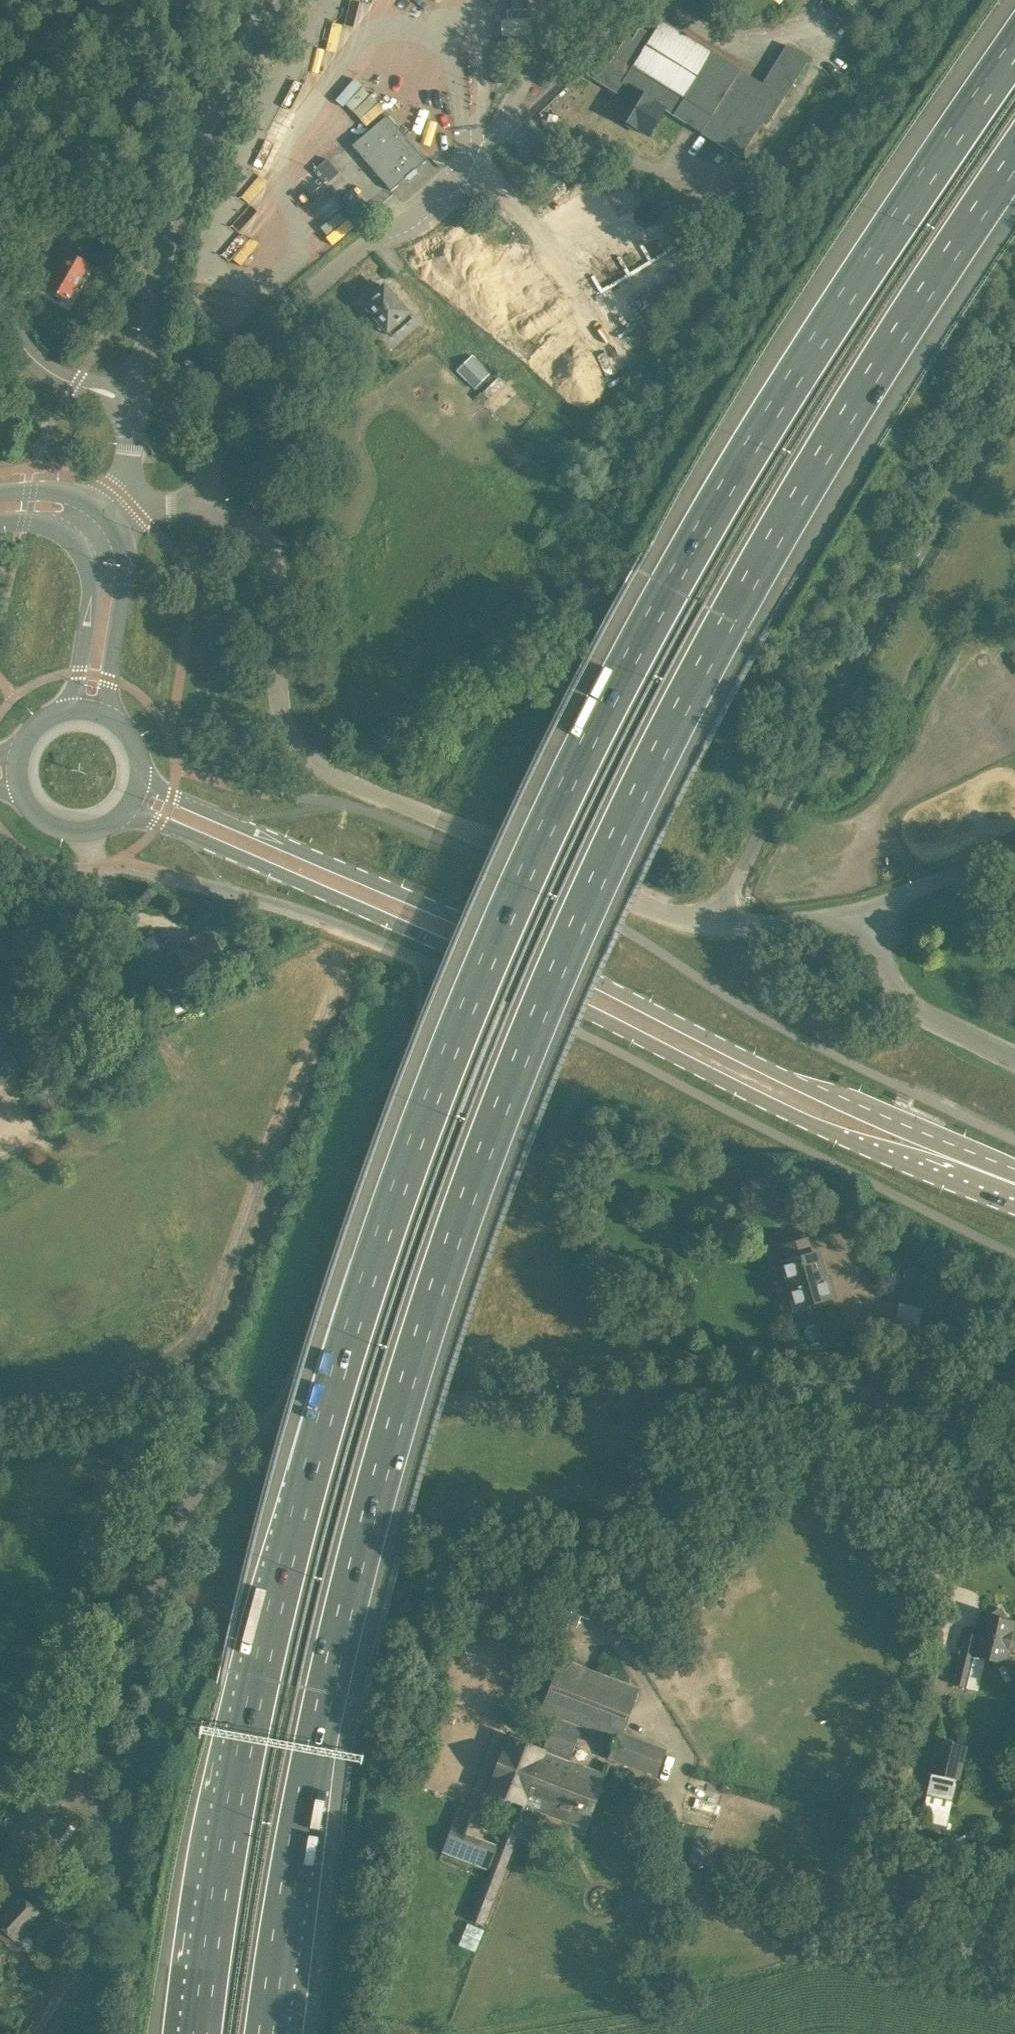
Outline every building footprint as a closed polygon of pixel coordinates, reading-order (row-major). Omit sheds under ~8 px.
[(506,10),(508,46),(532,45),(531,9),(506,10)] [(601,59),(590,76),(626,98),(615,115),(625,122),(625,125),(631,129),(634,127),(648,135),(664,110),(685,123),(701,133),(740,158),(761,123),(766,126),(808,58),(786,45),(762,84),(663,23),(661,26),(658,23),(652,32),(656,34),(654,38),(639,29),(632,41),(626,37),(609,64),(601,59)] [(350,121),(362,113),(367,120),(384,107),(379,99),(369,106),(352,81),(332,95),(350,121)] [(352,146),(391,191),(425,161),(387,116),(352,146)] [(336,172),(325,159),(313,170),(324,183),(336,172)] [(598,181),(546,209),(609,327),(663,298),(646,268),(673,253),(644,199),(616,214),(598,181)] [(308,202),(312,211),(338,197),(333,189),(308,202)] [(63,297),(69,300),(88,266),(59,249),(59,250),(50,246),(43,258),(54,264),(43,285),(52,291),(52,294),(60,299),(63,297)] [(535,255),(488,280),(529,358),(576,334),(535,255)] [(387,331),(392,337),(412,319),(407,313),(384,287),(383,287),(380,284),(363,299),(365,303),(363,305),(376,320),(374,324),(380,330),(384,328),(387,331)] [(473,355),(456,370),(473,388),(489,372),(473,355)] [(166,957),(172,969),(182,964),(189,979),(224,962),(211,935),(199,941),(197,936),(181,944),(183,949),(166,957)] [(153,936),(136,943),(142,956),(159,949),(153,936)] [(257,970),(244,976),(249,987),(262,981),(257,970)] [(785,1246),(783,1238),(764,1243),(770,1264),(781,1260),(789,1288),(788,1288),(794,1308),(797,1307),(801,1311),(810,1308),(811,1303),(814,1302),(814,1303),(833,1297),(827,1278),(824,1279),(816,1254),(811,1255),(807,1240),(785,1246)] [(1004,1663),(1007,1650),(1014,1645),(1014,1636),(1011,1630),(1013,1622),(1008,1620),(1000,1608),(988,1616),(982,1614),(973,1655),(1004,1663)] [(952,1683),(966,1687),(972,1659),(958,1656),(952,1683)] [(544,1751),(523,1804),(524,1804),(584,1827),(604,1775),(568,1761),(580,1727),(615,1740),(609,1758),(655,1775),(664,1750),(620,1733),(637,1688),(560,1659),(540,1711),(556,1717),(543,1751),(544,1751)] [(964,1739),(939,1733),(926,1794),(951,1800),(964,1739)] [(488,1791),(523,1804),(544,1751),(543,1751),(508,1737),(488,1791)] [(696,1776),(692,1807),(718,1809),(721,1779),(696,1776)] [(441,1852),(487,1870),(498,1844),(469,1834),(478,1810),(462,1804),(453,1828),(451,1827),(441,1852)] [(510,1820),(505,1834),(516,1838),(521,1824),(510,1820)] [(516,1838),(505,1834),(471,1921),(482,1925),(516,1838)] [(889,1858),(873,1854),(870,1868),(885,1872),(889,1858)] [(6,1944),(12,1938),(14,1940),(15,1939),(19,1944),(28,1934),(34,1939),(46,1926),(35,1916),(38,1913),(20,1896),(0,1917),(0,1938),(6,1944)] [(11,2014),(0,2005),(0,2028),(11,2014)]
